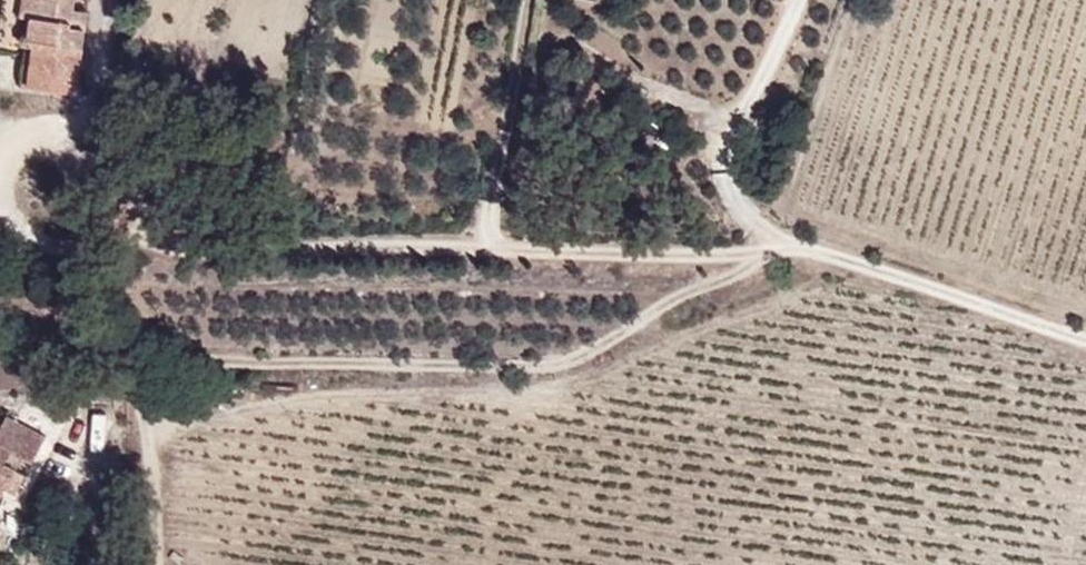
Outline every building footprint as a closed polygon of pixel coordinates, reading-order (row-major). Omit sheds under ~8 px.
[(46,0),(29,0),(26,31),(42,31),(46,0)] [(42,31),(92,36),(97,0),(46,0),(42,31)] [(16,485),(46,500),(58,472),(10,449),(0,474),(0,554),(4,556),(17,531),(31,535),(41,515),(9,500),(16,485)] [(26,508),(34,494),(16,485),(9,500),(26,508)]
